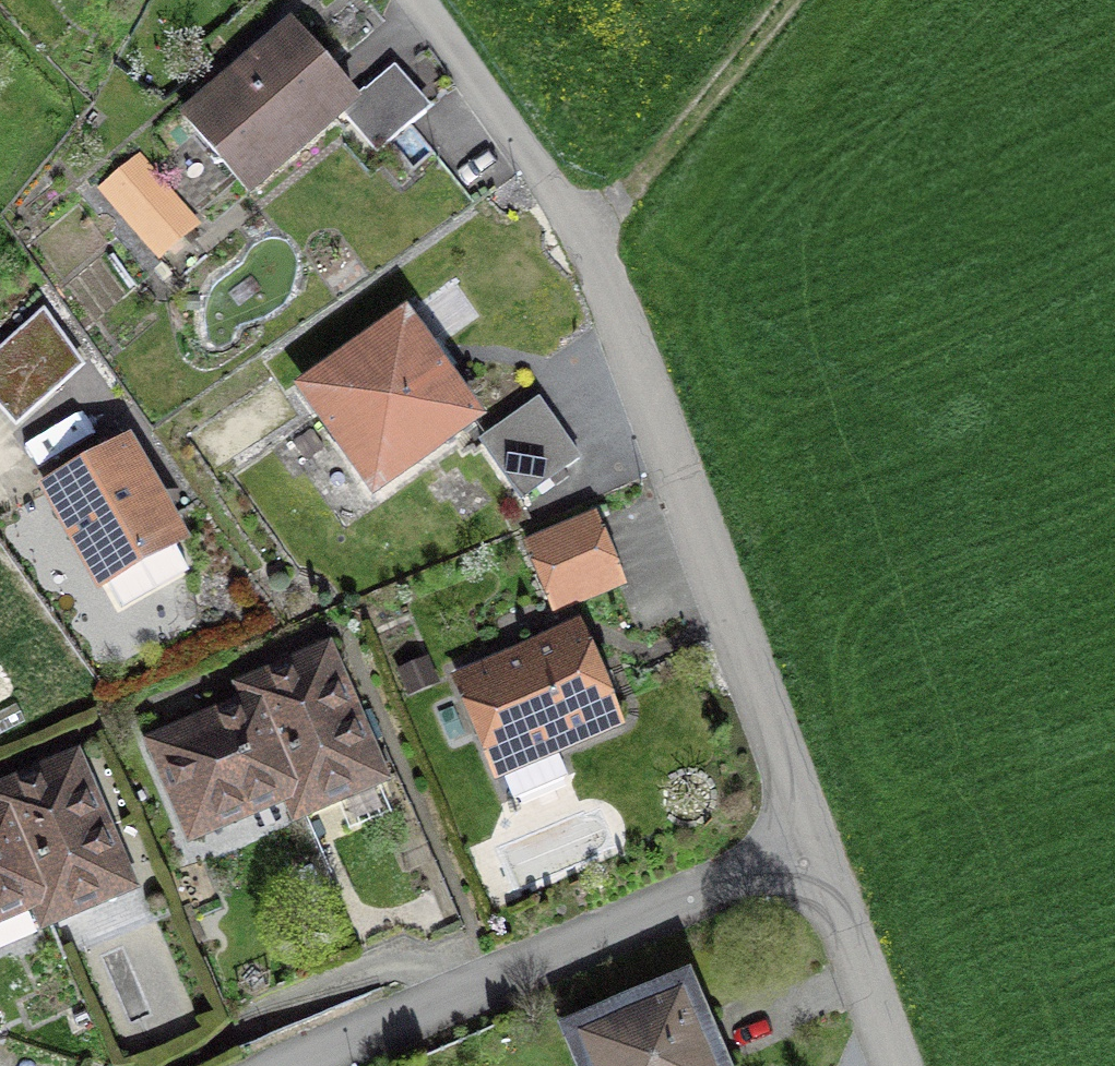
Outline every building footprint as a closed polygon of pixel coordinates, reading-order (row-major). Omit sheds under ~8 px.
[(291,19),(178,114),(251,200),(364,105),(291,19)] [(367,106),(349,121),(378,155),(432,110),(395,66),(359,97),(367,106)] [(487,423),(405,308),(293,388),(376,503),(487,423)] [(0,354),(0,411),(15,426),(86,368),(46,314),(0,354)] [(583,458),(539,397),(478,440),(521,501),(583,458)] [(326,445),(313,429),(294,443),(307,460),(326,445)] [(178,552),(190,545),(130,438),(40,488),(100,595),(109,590),(120,609),(189,571),(178,552)] [(521,542),(550,615),(627,584),(598,512),(521,542)] [(556,756),(624,727),(579,623),(448,678),(494,785),(503,781),(511,801),(565,778),(556,756)] [(232,684),(238,701),(283,808),(291,826),(338,807),(349,835),(393,817),(381,789),(393,784),(333,642),(232,684)] [(438,687),(428,658),(396,669),(406,698),(438,687)] [(279,809),(283,808),(238,701),(140,741),(185,848),(194,845),(198,854),(236,838),(232,829),(238,826),(245,843),(286,826),(279,809)] [(32,914),(41,936),(142,893),(80,749),(0,784),(0,840),(32,914)] [(404,875),(434,863),(422,834),(392,846),(404,875)] [(32,914),(0,840),(0,943),(33,929),(28,915),(32,914)] [(690,973),(556,1029),(572,1065),(729,1065),(690,973)]
